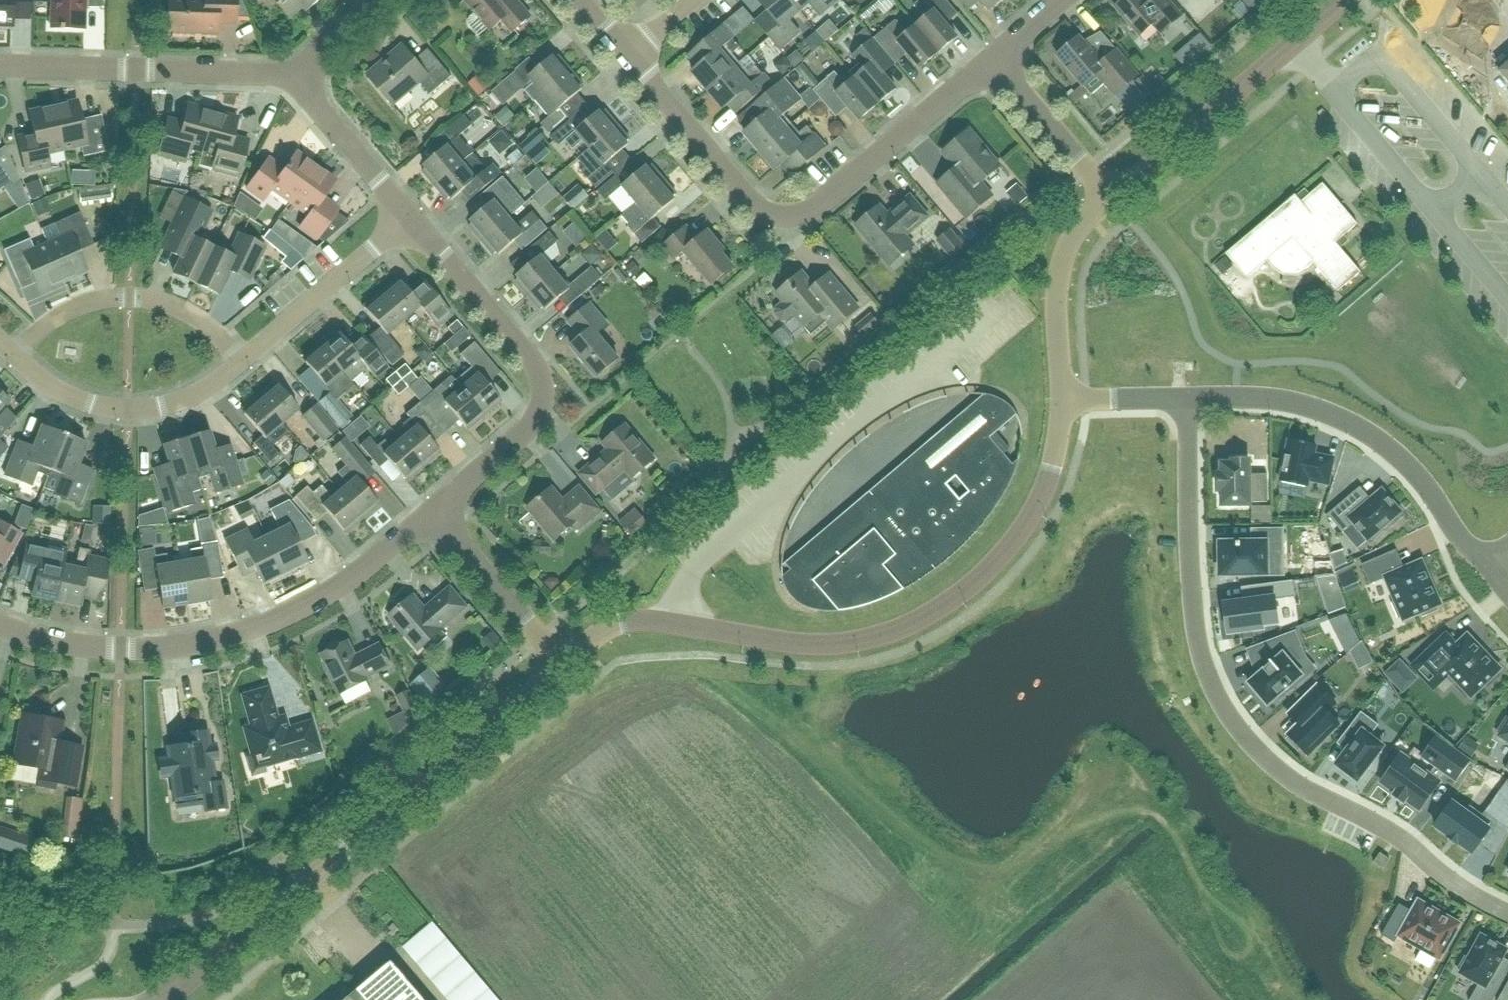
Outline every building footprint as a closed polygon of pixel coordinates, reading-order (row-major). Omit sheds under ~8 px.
[(12,27),(12,19),(28,20),(29,0),(0,0),(0,27),(12,27)] [(101,1),(101,0),(51,0),(50,28),(83,29),(84,1),(101,1)] [(167,32),(194,33),(194,31),(202,31),(202,33),(217,33),(217,23),(234,24),(235,0),(168,0),(167,32)] [(321,0),(276,0),(291,18),(304,7),(307,11),(321,0)] [(476,12),(466,21),(479,36),(489,28),(491,30),(503,20),(513,32),(531,17),(517,0),(466,0),(476,12)] [(789,0),(758,0),(767,10),(755,21),(779,49),(799,32),(789,21),(799,12),(789,0)] [(799,12),(810,3),(820,15),(837,0),(789,0),(799,12)] [(954,11),(945,0),(920,0),(913,6),(924,19),(916,26),(939,53),(957,37),(943,21),(954,11)] [(969,9),(980,0),(961,0),(969,9)] [(989,10),(1000,0),(980,0),(989,10)] [(1115,7),(1140,36),(1153,24),(1161,33),(1182,16),(1168,0),(1147,0),(1146,0),(1123,0),(1115,7)] [(1250,11),(1263,0),(1241,0),(1244,3),(1250,11)] [(1244,3),(1234,11),(1240,19),(1250,11),(1244,3)] [(736,36),(752,23),(742,10),(725,23),(736,36)] [(892,60),(893,60),(904,49),(920,68),(939,53),(916,26),(906,34),(895,21),(874,39),(892,60)] [(708,90),(740,63),(732,54),(740,48),(722,26),(687,55),(698,68),(692,72),(708,90)] [(1098,59),(1079,37),(1057,55),(1091,96),(1105,84),(1115,95),(1138,76),(1116,50),(1105,60),(1101,56),(1098,59)] [(859,65),(850,72),(878,104),(896,89),(883,74),(895,63),(892,60),(874,39),(853,57),(859,65)] [(415,60),(402,45),(367,75),(393,105),(420,83),(430,95),(452,77),(428,49),(415,60)] [(787,59),(794,68),(804,60),(796,51),(787,59)] [(543,94),(571,70),(559,55),(555,58),(553,56),(529,77),(524,80),(516,71),(492,92),(503,105),(522,90),(525,91),(534,102),(535,100),(543,94)] [(740,63),(708,90),(723,109),(729,104),(737,113),(771,84),(755,65),(747,57),(740,63)] [(1498,71),(1507,83),(1507,63),(1498,71)] [(543,94),(535,100),(549,117),(541,124),(549,134),(568,117),(560,108),(582,90),(580,88),(584,84),(571,70),(543,94)] [(833,113),(845,103),(859,120),(878,104),(850,72),(841,80),(835,72),(813,90),(833,113)] [(468,83),(479,96),(490,87),(479,74),(468,83)] [(753,105),(754,105),(764,116),(744,133),(760,151),(792,124),(784,115),(801,101),(783,79),(753,105)] [(101,121),(100,121),(82,125),(76,101),(53,107),(63,150),(80,146),(83,157),(108,151),(101,121)] [(181,128),(165,124),(157,155),(184,162),(188,149),(201,152),(212,111),(188,105),(181,128)] [(35,140),(19,144),(26,173),(50,168),(47,154),(63,150),(53,107),(28,112),(35,140)] [(590,148),(618,125),(605,110),(602,113),(600,111),(578,129),(571,120),(551,136),(559,145),(565,141),(573,150),(584,141),(590,148)] [(247,146),(245,146),(231,142),(237,118),(212,111),(201,152),(197,166),(211,170),(238,177),(247,146)] [(434,186),(473,153),(459,137),(473,125),(465,115),(430,145),(437,154),(424,166),(426,168),(422,171),(434,186)] [(792,124),(760,151),(775,170),(781,164),(791,176),(825,147),(807,126),(800,133),(792,124)] [(630,139),(618,125),(590,148),(578,159),(585,167),(581,171),(596,188),(615,172),(607,163),(628,145),(626,142),(630,139)] [(966,219),(993,196),(981,183),(1000,166),(969,129),(942,153),(955,168),(937,184),(966,219)] [(545,138),(538,130),(519,146),(526,154),(545,138)] [(10,182),(12,186),(19,181),(4,148),(4,147),(0,150),(0,189),(10,182)] [(280,174),(264,163),(246,189),(264,202),(272,191),(289,203),(315,166),(296,152),(280,174)] [(487,170),(473,153),(434,186),(447,200),(451,197),(453,200),(462,192),(469,201),(501,174),(493,165),(487,170)] [(637,203),(665,179),(652,165),(648,168),(646,166),(625,184),(617,175),(598,191),(606,200),(623,186),(637,203)] [(315,166),(289,203),(309,217),(301,228),(318,240),(339,210),(338,209),(334,213),(319,202),(335,180),(315,166)] [(481,241),(509,217),(525,203),(503,177),(484,193),(492,203),(470,221),(473,223),(469,226),(481,241)] [(677,194),(665,179),(621,216),(629,224),(627,226),(642,243),(662,227),(654,218),(675,200),(673,197),(677,194)] [(1295,195),(1226,254),(1246,278),(1269,259),(1274,265),(1279,269),(1284,272),(1290,273),(1296,273),(1302,271),(1307,268),(1313,262),(1337,292),(1361,272),(1336,243),(1357,224),(1323,184),(1301,202),(1295,195)] [(29,203),(42,199),(38,186),(25,191),(29,203)] [(96,192),(78,195),(79,204),(111,199),(110,190),(103,191),(102,188),(96,189),(96,192)] [(239,193),(233,208),(242,214),(251,202),(239,193)] [(928,217),(910,195),(888,215),(880,205),(855,226),(883,259),(890,267),(916,246),(907,235),(928,217)] [(53,210),(71,208),(70,197),(52,199),(53,210)] [(211,212),(184,199),(159,252),(170,257),(178,261),(172,273),(195,284),(213,248),(197,240),(211,212)] [(539,199),(530,206),(544,223),(553,215),(539,199)] [(509,217),(481,241),(493,255),(497,252),(499,255),(521,237),(528,246),(548,229),(540,220),(532,212),(516,225),(509,217)] [(46,242),(62,281),(87,270),(77,247),(91,240),(80,213),(54,224),(59,237),(46,242)] [(607,225),(611,235),(626,229),(622,219),(607,225)] [(697,240),(686,227),(663,246),(675,259),(684,252),(712,285),(733,267),(722,254),(725,251),(708,231),(697,240)] [(953,259),(965,249),(950,230),(938,240),(953,259)] [(528,296),(556,272),(541,256),(558,242),(550,232),(531,248),(539,257),(517,276),(519,278),(515,281),(528,296)] [(283,260),(290,251),(267,233),(260,243),(283,260)] [(265,247),(238,234),(228,255),(213,248),(195,284),(218,295),(229,272),(249,281),(265,247)] [(13,274),(14,274),(29,268),(38,291),(62,281),(46,242),(32,247),(29,239),(4,250),(13,274)] [(300,263),(311,253),(302,243),(292,253),(300,263)] [(1216,265),(1223,273),(1232,265),(1225,257),(1216,265)] [(260,272),(257,274),(267,287),(287,270),(282,264),(265,278),(260,272)] [(592,267),(568,287),(570,289),(578,299),(602,278),(592,267)] [(627,281),(619,270),(615,273),(623,284),(627,281)] [(556,272),(528,296),(540,310),(544,307),(546,310),(559,299),(570,289),(568,287),(556,272)] [(859,309),(829,273),(814,286),(802,272),(776,294),(783,302),(776,308),(775,313),(782,321),(787,322),(794,315),(811,335),(829,319),(836,328),(859,309)] [(379,292),(402,320),(419,305),(437,326),(451,314),(431,291),(417,303),(396,278),(379,292)] [(386,334),(402,320),(379,292),(362,307),(383,332),(371,342),(390,365),(403,354),(386,334)] [(638,310),(648,322),(657,314),(647,302),(638,310)] [(597,377),(618,359),(597,334),(608,325),(590,304),(569,322),(582,337),(571,346),(597,377)] [(863,337),(879,324),(871,315),(856,328),(863,337)] [(453,336),(462,327),(456,320),(446,327),(453,336)] [(462,327),(453,336),(459,343),(469,335),(462,327)] [(324,345),(321,348),(342,372),(351,382),(362,373),(360,371),(365,367),(375,378),(388,367),(365,340),(352,350),(338,333),(337,335),(333,330),(320,341),(324,345)] [(460,388),(483,415),(500,401),(484,382),(487,376),(495,368),(473,342),(459,354),(470,367),(453,380),(460,388)] [(350,383),(351,382),(342,372),(321,348),(304,362),(325,386),(329,393),(318,403),(339,427),(351,417),(336,399),(352,385),(350,383)] [(394,372),(401,380),(410,372),(404,364),(394,372)] [(391,388),(401,380),(394,372),(384,380),(391,388)] [(401,380),(407,387),(417,380),(410,372),(401,380)] [(460,388),(453,380),(449,376),(440,384),(419,402),(442,428),(455,417),(466,430),(483,415),(460,388)] [(397,396),(407,387),(401,380),(391,388),(397,396)] [(257,396),(281,424),(298,409),(274,382),(257,396)] [(0,389),(0,435),(15,418),(3,408),(9,402),(6,399),(9,396),(0,389)] [(831,612),(841,611),(869,605),(893,596),(912,585),(936,570),(956,553),(974,535),(990,516),(1003,498),(1013,477),(1020,457),(1021,454),(1022,439),(1021,424),(1020,422),(1020,421),(1017,414),(1013,409),(1007,404),(1002,399),(995,396),(988,394),(984,394),(781,565),(782,577),(783,580),(788,592),(789,593),(796,601),(798,603),(802,606),(809,609),(815,611),(818,611),(831,612)] [(281,424),(257,396),(240,411),(262,436),(252,443),(269,463),(278,454),(271,446),(288,431),(281,424)] [(428,440),(442,428),(419,402),(405,414),(408,418),(402,424),(408,431),(399,439),(422,467),(439,453),(428,440)] [(323,441),(336,430),(315,405),(302,416),(323,441)] [(607,450),(579,474),(596,494),(625,470),(632,479),(655,459),(625,425),(602,445),(607,450)] [(47,477),(63,434),(61,433),(60,434),(41,426),(33,447),(18,441),(4,475),(31,486),(36,472),(47,477)] [(208,431),(185,439),(198,479),(209,475),(215,493),(241,484),(229,445),(214,450),(208,431)] [(373,473),(347,441),(339,432),(326,442),(332,448),(331,449),(346,466),(337,473),(347,484),(338,492),(362,519),(379,505),(360,483),(373,473)] [(66,435),(63,434),(47,477),(58,481),(53,494),(79,504),(92,470),(77,464),(85,444),(66,436),(66,435)] [(422,467),(399,439),(390,447),(384,439),(376,446),(368,437),(359,445),(375,464),(384,457),(406,482),(422,467)] [(198,479),(185,439),(162,446),(170,470),(156,475),(154,469),(153,469),(166,512),(193,504),(190,493),(201,490),(198,479)] [(1289,440),(1280,482),(1307,487),(1309,481),(1328,485),(1334,459),(1319,455),(1319,457),(1314,456),(1316,445),(1289,440)] [(0,441),(0,459),(9,449),(0,441)] [(1221,491),(1221,505),(1250,504),(1250,502),(1267,502),(1267,474),(1249,475),(1249,459),(1232,460),(1232,463),(1221,463),(1221,474),(1218,474),(1218,491),(1221,491)] [(362,519),(338,492),(330,498),(321,487),(312,495),(307,488),(294,498),(315,523),(327,513),(345,534),(362,519)] [(601,512),(580,487),(563,501),(552,487),(527,508),(555,540),(574,524),(579,530),(601,512)] [(1401,512),(1381,489),(1365,503),(1355,491),(1327,515),(1343,533),(1353,524),(1368,541),(1371,538),(1374,541),(1384,532),(1381,529),(1401,512)] [(266,536),(284,572),(306,561),(297,545),(315,536),(311,527),(287,500),(268,510),(279,530),(266,536)] [(635,509),(619,522),(630,536),(646,523),(635,509)] [(208,518),(197,522),(200,544),(216,542),(208,518)] [(3,565),(20,534),(0,522),(0,563),(3,565)] [(1220,543),(1220,575),(1266,574),(1266,560),(1280,560),(1280,528),(1255,529),(1256,543),(1220,543)] [(284,572),(266,536),(252,543),(246,530),(224,541),(243,578),(256,572),(261,584),(284,572)] [(64,559),(66,549),(27,541),(23,560),(15,558),(8,575),(19,578),(18,578),(34,582),(31,595),(54,600),(64,559)] [(179,563),(186,604),(210,600),(206,580),(222,578),(216,542),(200,544),(201,548),(189,550),(191,561),(179,563)] [(64,559),(54,600),(78,606),(80,597),(99,601),(108,561),(89,557),(90,551),(78,548),(75,562),(64,559)] [(186,604),(179,563),(167,565),(166,554),(154,556),(153,548),(137,551),(143,591),(159,588),(162,608),(186,604)] [(1397,571),(1390,554),(1362,565),(1370,584),(1385,578),(1395,601),(1391,603),(1398,619),(1402,617),(1403,621),(1421,613),(1422,617),(1439,610),(1437,606),(1440,605),(1421,561),(1397,571)] [(1332,565),(1316,566),(1317,578),(1335,575),(1332,565)] [(1317,578),(1329,613),(1346,607),(1335,575),(1317,578)] [(1243,600),(1223,603),(1227,635),(1264,630),(1263,626),(1278,624),(1275,600),(1295,597),(1293,581),(1250,587),(1251,599),(1243,600)] [(442,628),(467,607),(450,587),(425,609),(413,595),(412,595),(415,598),(403,608),(402,607),(399,610),(400,611),(392,617),(390,614),(389,615),(396,624),(396,626),(402,634),(405,634),(419,651),(443,630),(442,628)] [(1329,620),(1346,653),(1360,641),(1346,614),(1329,620)] [(1256,677),(1248,683),(1267,705),(1276,698),(1285,690),(1287,693),(1301,681),(1299,678),(1302,676),(1294,666),(1301,660),(1295,653),(1301,648),(1299,644),(1299,643),(1295,632),(1253,648),(1262,672),(1256,677)] [(1500,670),(1467,635),(1457,645),(1446,633),(1411,666),(1433,690),(1450,675),(1459,684),(1456,687),(1466,698),(1469,695),(1471,697),(1485,684),(1487,687),(1500,675),(1497,672),(1500,670)] [(356,656),(348,642),(322,655),(329,670),(327,672),(339,695),(368,680),(367,678),(390,666),(379,644),(356,656)] [(1354,663),(1369,656),(1362,643),(1350,654),(1354,663)] [(448,687),(430,667),(409,685),(427,705),(448,687)] [(1289,737),(1287,740),(1298,751),(1300,748),(1308,756),(1340,725),(1327,713),(1336,704),(1317,685),(1298,705),(1307,714),(1287,735),(1289,737)] [(276,718),(273,710),(275,710),(268,687),(241,695),(248,718),(249,717),(252,725),(244,733),(251,756),(249,757),(247,761),(250,773),(254,775),(262,773),(264,768),(263,764),(270,762),(273,764),(295,757),(295,758),(320,751),(311,720),(288,727),(286,720),(276,718)] [(420,715),(416,706),(409,691),(398,697),(405,711),(407,710),(412,720),(420,715)] [(1361,712),(1341,738),(1351,745),(1336,765),(1357,781),(1383,747),(1370,737),(1379,725),(1361,712)] [(1506,717),(1498,730),(1501,732),(1499,736),(1507,742),(1507,719),(1506,717)] [(36,721),(22,718),(13,764),(39,769),(37,780),(38,780),(54,783),(56,783),(74,786),(81,747),(58,742),(62,722),(40,718),(36,721)] [(206,733),(207,732),(183,735),(184,745),(167,748),(169,759),(160,761),(162,777),(169,776),(172,799),(202,793),(205,810),(225,807),(221,782),(214,783),(211,760),(216,759),(214,746),(205,747),(203,734),(206,733)] [(1402,755),(1381,782),(1395,793),(1394,795),(1403,802),(1405,799),(1419,810),(1422,806),(1439,782),(1437,780),(1443,772),(1455,781),(1470,760),(1448,744),(1433,764),(1436,766),(1429,775),(1402,755)] [(1435,827),(1448,836),(1450,838),(1456,842),(1458,844),(1458,843),(1471,853),(1479,843),(1482,839),(1492,824),(1507,834),(1507,833),(1507,802),(1497,794),(1482,815),(1469,806),(1465,812),(1452,803),(1445,812),(1445,811),(1442,816),(1435,827)] [(76,840),(81,798),(66,797),(61,838),(76,840)] [(0,828),(0,849),(30,859),(36,840),(0,828)] [(1383,868),(1389,859),(1380,853),(1374,862),(1383,868)] [(1460,924),(1418,901),(1409,916),(1396,909),(1381,935),(1394,943),(1398,936),(1421,949),(1415,959),(1430,968),(1436,957),(1440,959),(1460,924)] [(1507,950),(1481,935),(1468,958),(1465,956),(1458,967),(1462,969),(1459,973),(1478,984),(1470,999),(1492,999),(1507,974),(1497,968),(1507,950)] [(392,961),(346,999),(425,999),(392,961)] [(1498,999),(1507,999),(1507,982),(1498,999)]
